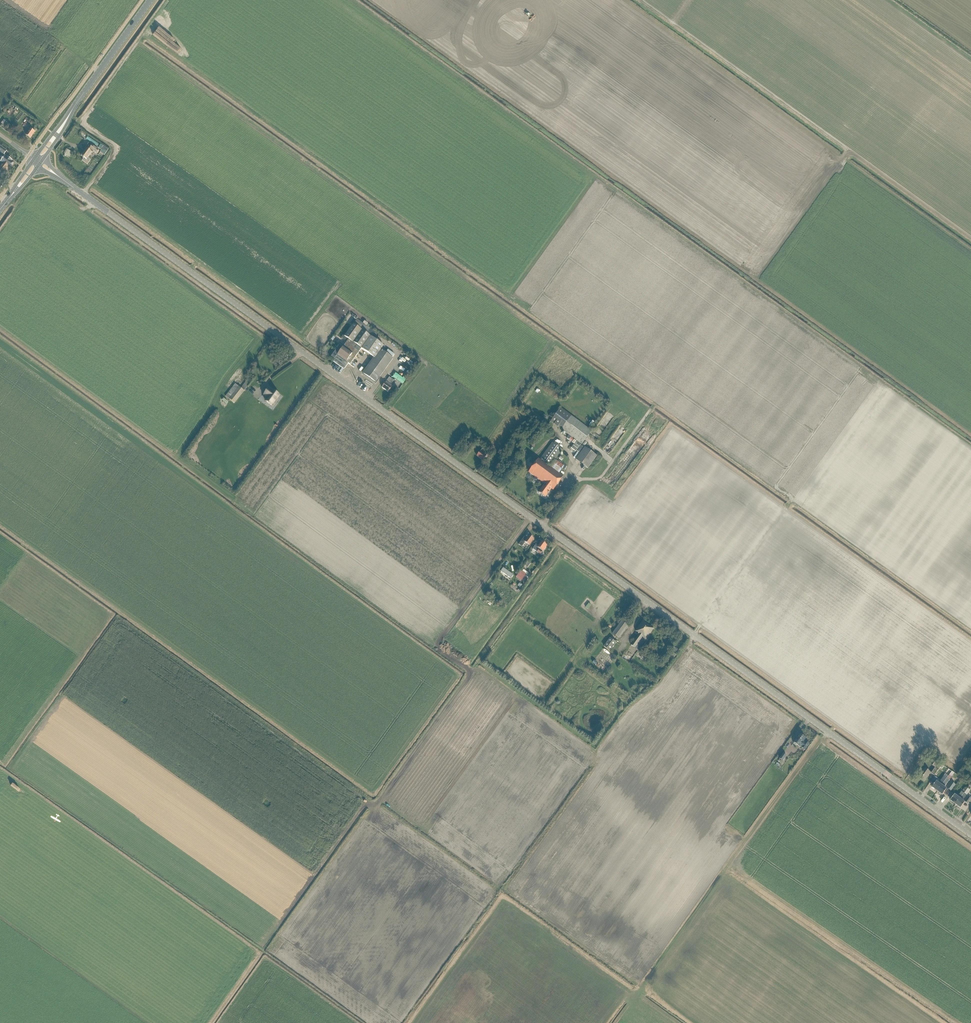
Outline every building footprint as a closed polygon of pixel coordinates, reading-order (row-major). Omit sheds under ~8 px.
[(26,127),(31,120),(32,120),(27,116),(21,124),(26,127)] [(17,128),(13,125),(12,127),(6,122),(4,120),(1,123),(3,125),(16,136),(19,133),(15,130),(17,128)] [(27,130),(25,133),(27,134),(26,136),(30,139),(35,133),(31,130),(29,132),(27,130)] [(84,152),(81,156),(83,158),(82,159),(83,159),(82,161),(87,164),(90,160),(88,158),(93,151),(96,154),(99,150),(89,143),(87,146),(85,149),(86,149),(85,150),(83,152),(84,152)] [(101,145),(98,148),(101,151),(100,152),(104,156),(108,150),(101,145)] [(8,168),(9,168),(10,168),(13,163),(11,162),(12,161),(4,155),(7,151),(0,146),(0,153),(3,154),(0,158),(0,162),(8,168)] [(8,168),(0,162),(0,163),(0,174),(3,176),(8,168)] [(353,355),(347,363),(349,365),(361,349),(374,359),(362,375),(375,384),(392,359),(380,350),(383,347),(367,335),(370,329),(357,320),(353,325),(344,337),(348,340),(342,348),(353,355)] [(353,355),(342,348),(339,345),(330,357),(334,359),(336,356),(339,358),(347,363),(353,355)] [(347,363),(339,358),(335,364),(342,369),(347,363)] [(392,379),(390,377),(389,377),(386,375),(384,378),(391,384),(394,380),(392,379)] [(234,384),(225,396),(234,403),(251,381),(248,379),(240,389),(234,384)] [(386,382),(381,388),(388,392),(392,386),(386,382)] [(268,389),(264,395),(268,398),(265,401),(273,407),(276,403),(275,402),(279,396),(273,391),(272,392),(268,389)] [(560,408),(550,422),(560,429),(581,445),(587,437),(591,431),(592,431),(590,430),(588,429),(560,408)] [(538,459),(528,473),(544,484),(551,489),(553,491),(562,477),(559,474),(550,468),(546,465),(547,464),(549,466),(561,450),(551,443),(539,459),(542,461),(542,462),(538,459)] [(584,448),(575,460),(587,469),(597,457),(584,448)] [(480,452),(476,456),(482,460),(485,456),(487,453),(482,449),(480,452)] [(551,489),(544,484),(538,493),(545,498),(551,489)] [(524,537),(518,545),(521,547),(525,543),(529,546),(533,540),(528,536),(526,539),(524,537)] [(534,546),(532,550),(536,553),(540,555),(546,546),(538,540),(534,546)] [(503,568),(501,571),(511,579),(513,575),(503,568)] [(526,574),(521,570),(516,577),(521,581),(526,574)] [(646,633),(649,636),(654,629),(643,621),(640,625),(648,631),(646,633)] [(622,622),(613,635),(619,639),(629,626),(622,622)] [(638,651),(649,636),(646,633),(648,631),(640,625),(635,632),(639,634),(638,635),(639,635),(631,646),(638,651)] [(610,638),(604,647),(610,652),(617,643),(610,638)] [(794,743),(794,744),(796,746),(797,745),(800,747),(805,750),(809,744),(806,742),(806,743),(804,741),(806,739),(800,734),(800,735),(799,734),(797,737),(797,738),(794,743)] [(935,768),(935,769),(938,771),(942,766),(939,763),(938,765),(935,762),(932,766),(935,768)] [(924,769),(918,778),(924,782),(930,774),(924,769)] [(932,788),(937,792),(946,779),(944,777),(938,784),(936,783),(932,788)] [(946,779),(937,792),(942,796),(946,790),(944,788),(949,781),(946,779)] [(952,783),(947,789),(951,792),(955,786),(952,783)] [(955,805),(964,793),(962,792),(957,798),(954,796),(950,802),(955,805)] [(966,795),(964,793),(955,805),(960,809),(964,804),(962,801),(966,795)]
